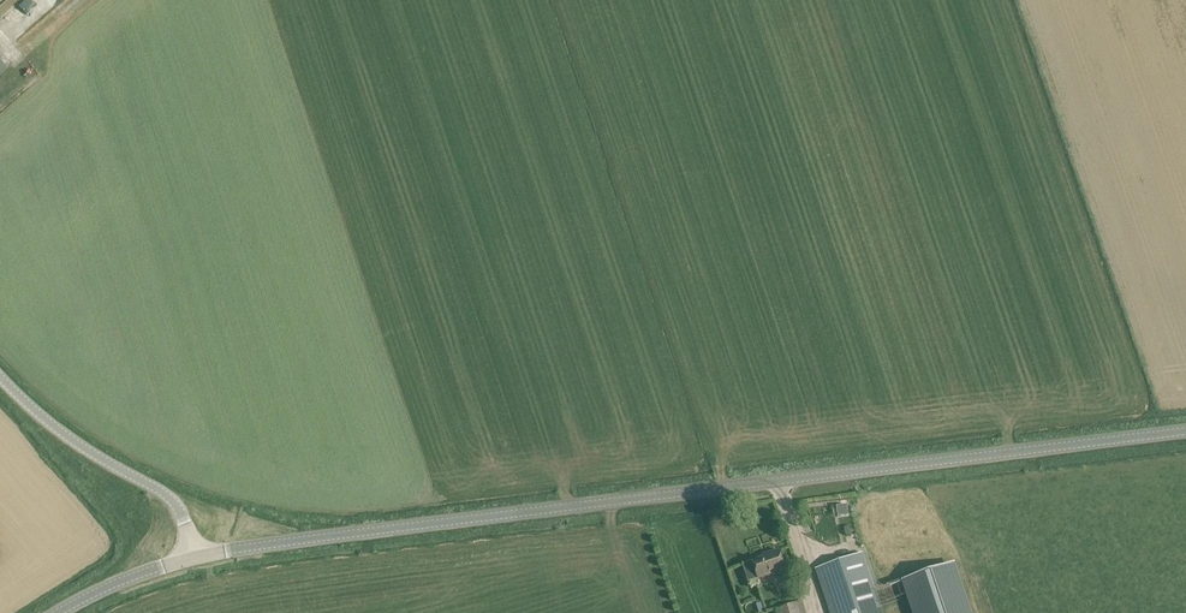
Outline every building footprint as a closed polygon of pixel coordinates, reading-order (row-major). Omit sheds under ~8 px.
[(2,24),(10,18),(7,14),(15,8),(10,0),(7,0),(0,5),(0,21),(2,24)] [(41,16),(59,0),(22,0),(22,2),(29,11),(18,8),(17,9),(41,16)] [(847,504),(837,506),(838,517),(848,515),(847,504)] [(764,547),(758,537),(748,542),(753,552),(764,547)] [(786,570),(779,550),(767,554),(768,557),(753,562),(759,579),(786,570)] [(862,554),(816,570),(831,612),(883,612),(862,554)] [(903,584),(912,612),(972,612),(956,566),(903,584)] [(797,604),(776,611),(777,612),(800,612),(797,604)]
